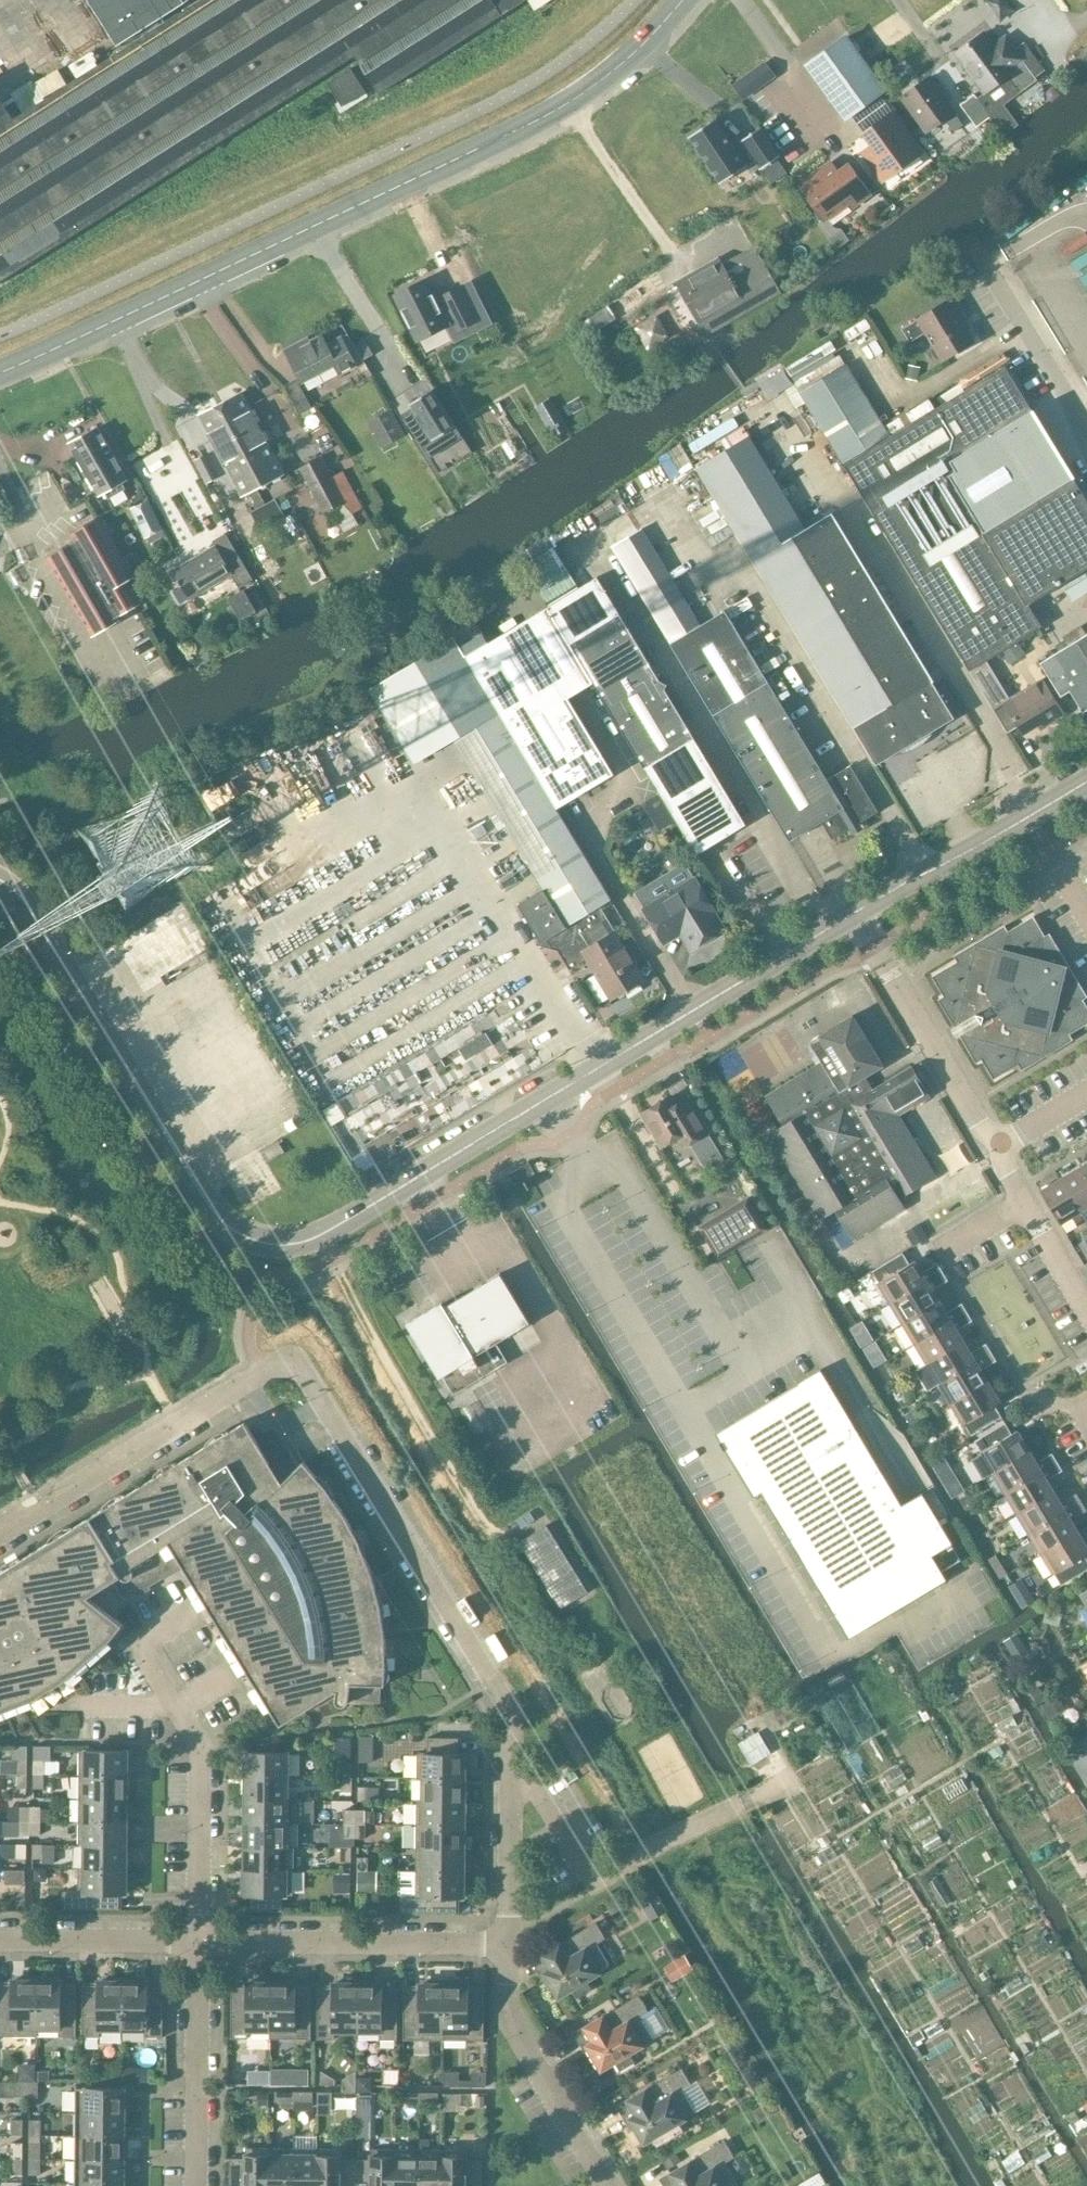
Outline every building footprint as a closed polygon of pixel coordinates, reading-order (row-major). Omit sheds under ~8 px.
[(356,55),(379,93),(524,0),(201,0),(13,119),(0,99),(0,281),(356,55)] [(117,45),(188,0),(88,0),(117,45)] [(955,52),(984,92),(1007,75),(1020,92),(1037,79),(1035,77),(1022,59),(1014,48),(1005,36),(993,45),(984,32),(955,52)] [(844,36),(813,59),(822,71),(817,74),(846,115),(882,89),(844,36)] [(1023,41),(1014,48),(1022,59),(1035,77),(1044,70),(1045,70),(1038,60),(1024,41),(1023,41)] [(765,61),(733,85),(743,98),(774,75),(765,61)] [(351,68),(328,82),(343,106),(366,91),(351,68)] [(902,96),(928,131),(944,119),(954,131),(963,124),(928,77),(902,96)] [(960,104),(976,126),(990,116),(974,93),(960,104)] [(872,143),(862,150),(883,180),(922,150),(892,110),(863,131),(872,143)] [(714,119),(689,136),(720,183),(746,166),(714,119)] [(777,157),(779,156),(759,127),(741,139),(761,169),(777,157)] [(777,157),(761,169),(770,182),(787,171),(777,157)] [(799,183),(824,219),(849,200),(853,205),(870,191),(849,163),(838,171),(831,160),(799,183)] [(721,260),(681,282),(701,317),(740,294),(748,309),(756,304),(767,298),(742,254),(723,265),(721,260)] [(459,328),(476,320),(459,287),(442,296),(445,301),(437,305),(425,281),(425,280),(395,294),(396,296),(417,338),(417,340),(448,325),(447,323),(454,319),(459,328)] [(917,319),(902,328),(910,341),(925,332),(942,360),(974,341),(962,322),(965,320),(952,298),(918,319),(917,319)] [(286,354),(301,382),(301,383),(333,366),(339,375),(355,366),(340,338),(326,345),(320,336),(300,347),(299,346),(295,345),(288,348),(287,352),(288,353),(286,354)] [(366,342),(357,347),(363,359),(372,353),(366,342)] [(800,391),(844,464),(933,410),(922,391),(892,409),(859,356),(800,391)] [(986,661),(1042,626),(1028,604),(1086,568),(1086,501),(1073,477),(984,531),(943,465),(1032,410),(1005,366),(933,410),(844,464),(871,509),(969,670),(986,661)] [(908,367),(905,379),(918,382),(921,370),(908,367)] [(417,418),(406,424),(428,459),(461,438),(431,390),(408,404),(417,418)] [(241,392),(200,413),(241,495),(282,474),(241,392)] [(553,404),(538,412),(548,429),(562,421),(553,404)] [(390,410),(371,420),(385,446),(404,435),(390,410)] [(99,426),(70,442),(100,496),(106,493),(109,497),(126,487),(122,483),(128,480),(99,426)] [(697,467),(753,560),(876,764),(954,717),(831,513),(805,529),(748,435),(697,467)] [(197,437),(186,442),(194,457),(204,452),(197,437)] [(300,467),(324,514),(325,513),(347,502),(353,512),(362,508),(343,471),(330,477),(321,457),(300,467)] [(148,500),(130,509),(145,539),(163,530),(148,500)] [(126,581),(133,577),(99,517),(71,533),(75,540),(47,556),(92,636),(120,620),(118,616),(138,604),(126,581)] [(640,523),(609,542),(789,840),(821,821),(832,839),(878,811),(850,765),(827,779),(768,681),(725,610),(701,624),(640,523)] [(260,536),(244,545),(264,581),(279,573),(260,536)] [(181,584),(171,590),(179,604),(230,573),(238,588),(252,579),(236,551),(223,559),(215,545),(173,570),(181,584)] [(575,591),(547,607),(593,684),(593,683),(645,768),(696,854),(746,823),(695,738),(665,689),(667,684),(659,680),(619,614),(597,577),(579,588),(575,591)] [(1067,593),(1074,604),(1086,596),(1086,580),(1067,593)] [(465,656),(498,712),(556,806),(613,772),(568,698),(593,684),(547,607),(467,656),(465,656)] [(1040,662),(1061,696),(1070,690),(1083,711),(1086,709),(1086,634),(1040,662)] [(369,688),(414,763),(454,739),(498,712),(465,656),(467,656),(465,653),(455,636),(369,688)] [(1010,700),(986,661),(971,670),(999,716),(1008,731),(1018,725),(1023,734),(1039,724),(1041,728),(1064,714),(1042,680),(1010,700)] [(569,968),(586,958),(601,948),(594,936),(599,934),(595,928),(609,920),(600,905),(611,898),(556,806),(498,712),(454,739),(551,900),(525,915),(539,939),(554,943),(569,968)] [(664,941),(680,931),(689,926),(699,943),(723,928),(713,912),(714,911),(694,879),(644,908),(664,941)] [(956,1036),(960,1034),(976,1062),(982,1058),(994,1078),(1019,1063),(1022,1069),(1072,1039),(1069,1033),(1086,1023),(1086,1006),(1083,999),(1086,996),(1049,932),(1044,935),(1033,916),(1008,931),(1004,925),(953,955),(957,961),(932,976),(943,995),(937,999),(954,1026),(951,1028),(956,1036)] [(586,958),(610,998),(644,978),(609,920),(595,928),(599,934),(594,936),(601,948),(586,958)] [(861,1078),(883,1065),(852,1014),(808,1041),(821,1062),(765,1095),(783,1125),(769,1133),(821,1218),(835,1210),(852,1238),(904,1207),(899,1198),(936,1175),(899,1114),(929,1096),(911,1066),(869,1091),(861,1078)] [(642,1113),(661,1146),(683,1133),(689,1143),(707,1132),(690,1103),(678,1110),(670,1096),(660,1102),(642,1113)] [(719,1152),(701,1163),(706,1170),(724,1160),(719,1152)] [(508,1174),(513,1182),(514,1185),(535,1173),(528,1162),(527,1163),(508,1174)] [(1061,1178),(1085,1217),(1086,1216),(1086,1176),(1081,1166),(1061,1178)] [(1061,1178),(1040,1190),(1060,1223),(1071,1216),(1075,1223),(1085,1217),(1061,1178)] [(749,1198),(700,1228),(719,1259),(734,1250),(752,1239),(768,1229),(749,1198)] [(1078,1243),(1086,1258),(1086,1238),(1078,1243)] [(878,1282),(890,1303),(927,1281),(915,1260),(909,1263),(903,1253),(902,1252),(872,1271),(879,1282),(878,1282)] [(926,1269),(931,1278),(943,1271),(938,1263),(926,1269)] [(943,1271),(931,1278),(937,1287),(948,1280),(943,1271)] [(497,1344),(531,1324),(501,1274),(446,1307),(445,1308),(442,1304),(407,1325),(440,1379),(444,1377),(456,1395),(491,1374),(496,1370),(509,1363),(497,1344)] [(890,1303),(902,1324),(939,1301),(927,1281),(890,1303)] [(902,1324),(914,1343),(951,1321),(939,1301),(902,1324)] [(951,1310),(956,1318),(967,1311),(962,1303),(951,1310)] [(967,1311),(956,1318),(961,1327),(972,1320),(967,1311)] [(914,1343),(926,1363),(964,1341),(951,1321),(914,1343)] [(928,1390),(938,1384),(976,1361),(964,1341),(926,1363),(915,1370),(928,1390)] [(975,1350),(980,1358),(991,1352),(986,1343),(975,1350)] [(991,1352),(980,1358),(985,1367),(996,1360),(991,1352)] [(938,1384),(951,1404),(987,1381),(976,1361),(938,1384)] [(716,1432),(715,1432),(754,1497),(761,1493),(848,1638),(891,1612),(945,1580),(931,1556),(931,1555),(951,1543),(946,1535),(943,1529),(922,1494),(921,1495),(902,1506),(851,1419),(821,1369),(821,1370),(796,1384),(716,1432)] [(987,1381),(951,1404),(963,1424),(964,1424),(971,1435),(1001,1416),(994,1405),(1000,1402),(987,1381)] [(911,1389),(902,1395),(907,1403),(916,1397),(911,1389)] [(983,1479),(992,1473),(1030,1451),(1017,1430),(1011,1433),(1005,1422),(974,1441),(975,1442),(981,1452),(980,1452),(980,1454),(972,1459),(983,1479)] [(246,1425),(90,1520),(112,1556),(110,1558),(121,1576),(121,1577),(123,1578),(124,1579),(126,1579),(128,1579),(129,1579),(130,1578),(140,1595),(151,1588),(149,1586),(176,1570),(182,1566),(200,1594),(264,1698),(280,1724),(315,1703),(320,1699),(320,1698),(334,1689),(337,1689),(335,1698),(335,1700),(336,1701),(336,1702),(338,1704),(340,1705),(341,1705),(343,1705),(344,1705),(345,1704),(347,1703),(348,1700),(348,1697),(380,1702),(381,1690),(381,1684),(384,1684),(384,1683),(386,1669),(385,1636),(380,1604),(371,1572),(360,1542),(344,1513),(325,1486),(304,1462),(303,1461),(301,1462),(273,1447),(268,1460),(246,1425)] [(992,1473),(1004,1493),(1041,1471),(1030,1451),(992,1473)] [(1041,1459),(1046,1468),(1057,1461),(1052,1453),(1041,1459)] [(939,1459),(931,1463),(935,1469),(947,1462),(943,1456),(939,1459)] [(1057,1461),(1046,1468),(1051,1477),(1062,1470),(1057,1461)] [(1004,1493),(1016,1514),(1054,1491),(1041,1471),(1004,1493)] [(1016,1514),(1029,1534),(1066,1511),(1054,1491),(1016,1514)] [(1065,1499),(1070,1508),(1081,1502),(1076,1493),(1065,1499)] [(1081,1502),(1070,1508),(1075,1517),(1086,1510),(1081,1502)] [(1029,1534),(1041,1554),(1078,1531),(1066,1511),(1029,1534)] [(90,1520),(80,1527),(0,1575),(0,1710),(2,1709),(3,1710),(6,1709),(6,1708),(18,1703),(31,1698),(32,1699),(66,1678),(65,1677),(86,1659),(86,1660),(89,1657),(88,1657),(109,1639),(110,1640),(123,1623),(115,1617),(127,1603),(113,1580),(120,1575),(121,1577),(121,1576),(110,1558),(112,1556),(90,1520)] [(520,1542),(561,1608),(589,1592),(547,1525),(520,1542)] [(1041,1554),(1053,1574),(1054,1574),(1061,1584),(1086,1569),(1086,1559),(1085,1555),(1086,1554),(1086,1547),(1078,1531),(1041,1554)] [(1086,1610),(1086,1589),(1079,1594),(1085,1605),(1085,1606),(1086,1610)] [(1027,1590),(1015,1596),(1022,1607),(1027,1604),(1033,1601),(1027,1590)] [(1017,1632),(1003,1640),(1009,1650),(1023,1642),(1017,1632)] [(827,1679),(832,1689),(848,1680),(842,1670),(827,1679)] [(1038,1686),(1030,1691),(1037,1702),(1045,1697),(1038,1686)] [(1049,1719),(1065,1709),(1058,1696),(1042,1707),(1049,1719)] [(774,1711),(780,1724),(798,1714),(792,1701),(774,1711)] [(1013,1717),(999,1725),(1004,1733),(1018,1725),(1013,1717)] [(751,1764),(771,1752),(758,1731),(738,1743),(751,1764)] [(358,1761),(373,1762),(373,1734),(359,1733),(358,1761)] [(1069,1744),(1075,1753),(1086,1746),(1086,1735),(1086,1734),(1069,1744)] [(351,1737),(335,1737),(335,1757),(351,1757),(351,1737)] [(417,1753),(417,1777),(464,1778),(464,1769),(467,1769),(467,1753),(458,1753),(458,1737),(427,1737),(427,1753),(417,1753)] [(13,1754),(12,1754),(12,1759),(13,1759),(17,1759),(17,1774),(27,1774),(27,1759),(28,1746),(14,1745),(14,1754),(13,1754)] [(78,1750),(78,1774),(126,1775),(126,1766),(129,1766),(129,1750),(78,1750)] [(246,1767),(245,1775),(287,1776),(287,1752),(243,1751),(243,1767),(246,1767)] [(1072,1760),(1086,1785),(1086,1755),(1085,1752),(1072,1760)] [(33,1759),(33,1774),(44,1774),(44,1760),(33,1759)] [(341,1762),(341,1777),(352,1777),(352,1762),(341,1762)] [(901,1766),(884,1777),(891,1787),(907,1777),(901,1766)] [(27,1774),(17,1774),(16,1788),(27,1788),(27,1774)] [(44,1774),(33,1774),(33,1788),(43,1788),(44,1774)] [(78,1774),(78,1798),(126,1798),(126,1775),(78,1774)] [(287,1776),(245,1775),(245,1799),(287,1800),(287,1776)] [(352,1777),(341,1777),(341,1791),(352,1791),(352,1777)] [(416,1800),(464,1801),(464,1778),(417,1777),(417,1778),(423,1778),(423,1800),(416,1800)] [(960,1777),(942,1788),(950,1801),(968,1789),(960,1777)] [(1049,1792),(1053,1799),(1070,1789),(1066,1782),(1049,1792)] [(358,1800),(368,1800),(368,1787),(358,1786),(358,1800)] [(78,1798),(78,1821),(126,1822),(126,1798),(78,1798)] [(287,1800),(245,1799),(245,1823),(293,1823),(293,1800),(287,1800)] [(416,1800),(416,1824),(464,1825),(464,1801),(416,1800)] [(19,1806),(8,1806),(8,1821),(10,1821),(15,1821),(19,1821),(29,1821),(29,1807),(19,1807),(19,1806)] [(40,1807),(29,1807),(29,1821),(40,1821),(51,1821),(51,1809),(40,1809),(40,1807)] [(354,1809),(344,1809),(344,1824),(354,1824),(354,1823),(354,1809)] [(365,1809),(354,1809),(354,1823),(360,1823),(365,1823),(375,1823),(375,1811),(365,1811),(365,1809)] [(10,1821),(10,1835),(19,1835),(29,1835),(29,1821),(19,1821),(15,1821),(10,1821)] [(40,1835),(40,1821),(29,1821),(29,1835),(40,1835)] [(84,1845),(125,1845),(126,1845),(126,1822),(78,1821),(78,1845),(84,1845)] [(293,1823),(245,1823),(245,1846),(293,1846),(297,1846),(297,1823),(293,1823)] [(354,1823),(354,1824),(354,1838),(365,1838),(365,1823),(354,1823)] [(343,1838),(354,1838),(354,1824),(344,1824),(343,1838)] [(416,1824),(416,1848),(464,1848),(464,1825),(416,1824)] [(921,1841),(927,1851),(943,1842),(936,1831),(921,1841)] [(842,1838),(846,1846),(856,1840),(852,1832),(842,1838)] [(820,1834),(807,1842),(813,1852),(826,1844),(820,1834)] [(986,1845),(995,1861),(1007,1854),(997,1838),(986,1845)] [(16,1842),(1,1842),(1,1851),(5,1856),(16,1856),(16,1842)] [(26,1842),(16,1842),(16,1856),(26,1856),(26,1842)] [(44,1842),(33,1842),(33,1855),(44,1855),(44,1842)] [(84,1845),(84,1868),(125,1868),(125,1845),(84,1845)] [(293,1846),(245,1846),(245,1870),(292,1871),(293,1846)] [(817,1854),(822,1864),(836,1855),(831,1846),(817,1854)] [(340,1847),(340,1861),(351,1861),(351,1847),(340,1847)] [(416,1848),(416,1871),(463,1871),(464,1848),(416,1848)] [(357,1857),(357,1871),(367,1871),(367,1857),(357,1857)] [(84,1868),(77,1868),(77,1891),(62,1891),(62,1908),(119,1909),(119,1893),(128,1893),(128,1877),(125,1877),(125,1868),(84,1868)] [(26,1869),(6,1869),(6,1883),(25,1883),(26,1869)] [(47,1882),(47,1869),(34,1869),(34,1882),(47,1882)] [(292,1871),(245,1870),(245,1878),(242,1878),(242,1894),(251,1894),(251,1910),(281,1910),(282,1894),(292,1894),(292,1871)] [(377,1892),(377,1871),(367,1871),(357,1871),(357,1892),(377,1892)] [(463,1871),(416,1871),(415,1894),(400,1894),(400,1911),(456,1912),(456,1896),(466,1896),(466,1880),(463,1880),(463,1871)] [(333,1894),(350,1894),(350,1873),(333,1873),(333,1894)] [(938,1908),(952,1900),(938,1875),(924,1883),(938,1908)] [(648,1891),(638,1896),(652,1920),(661,1915),(666,1912),(653,1888),(648,1891)] [(550,1968),(544,1972),(548,1978),(547,1978),(548,1980),(549,1980),(558,1996),(572,1987),(577,1996),(591,1988),(586,1980),(609,1965),(596,1943),(605,1937),(596,1921),(542,1953),(550,1968)] [(918,1935),(903,1945),(911,1957),(926,1947),(918,1935)] [(1041,1936),(1030,1944),(1036,1952),(1047,1944),(1041,1936)] [(685,1955),(664,1967),(673,1981),(693,1969),(685,1955)] [(37,2027),(36,2027),(36,1977),(23,1977),(23,1980),(12,1979),(12,1983),(0,1983),(0,2035),(37,2036),(37,2027)] [(36,2027),(37,2027),(59,2027),(59,2036),(76,2036),(77,1984),(61,1984),(61,1980),(50,1980),(50,1977),(36,1977),(36,2027)] [(99,2028),(122,2028),(123,1978),(110,1978),(110,1980),(99,1980),(98,1984),(83,1984),(82,2036),(99,2036),(99,2028)] [(123,1978),(122,2028),(145,2028),(145,2036),(162,2037),(163,1985),(147,1985),(147,1980),(142,1980),(136,1978),(123,1978)] [(248,2029),(270,2029),(271,2029),(271,1979),(258,1979),(258,1982),(247,1981),(247,1986),(232,1986),(231,2037),(248,2037),(248,2029)] [(271,2029),(270,2029),(270,2038),(311,2038),(311,1987),(296,1986),(296,1982),(284,1982),(285,1979),(271,1979),(271,2029)] [(334,2030),(357,2030),(358,1980),(344,1980),(344,1982),(333,1982),(333,1986),(318,1987),(317,2038),(334,2038),(334,2030)] [(358,1980),(357,2030),(380,2030),(380,2039),(397,2039),(398,1987),(382,1987),(382,1983),(371,1983),(371,1980),(358,1980)] [(445,2039),(445,2031),(444,2031),(444,1980),(431,1980),(431,1983),(419,1983),(419,1987),(404,1987),(404,2039),(445,2039)] [(444,2031),(445,2031),(466,2031),(466,2039),(483,2039),(484,1988),(468,1988),(468,1983),(457,1983),(457,1981),(444,1980),(444,2031)] [(639,2016),(648,2010),(639,1994),(585,2026),(593,2041),(587,2045),(591,2051),(590,2051),(591,2052),(592,2052),(601,2069),(615,2060),(620,2069),(634,2061),(629,2052),(652,2038),(639,2016)] [(938,2019),(924,2028),(930,2037),(944,2028),(938,2019)] [(123,2067),(122,2082),(135,2082),(136,2068),(123,2067)] [(630,2118),(634,2124),(633,2124),(634,2125),(635,2125),(644,2141),(658,2133),(663,2142),(677,2134),(672,2125),(692,2113),(678,2090),(692,2082),(683,2067),(628,2099),(636,2114),(630,2118)] [(296,2069),(296,2084),(307,2084),(307,2069),(296,2069)] [(49,2080),(49,2071),(38,2070),(38,2080),(49,2080)] [(354,2070),(341,2078),(341,2084),(341,2091),(354,2091),(354,2070)] [(15,2081),(15,2097),(26,2097),(27,2081),(15,2081)] [(38,2081),(27,2081),(27,2097),(38,2097),(38,2081)] [(75,2084),(75,2112),(126,2112),(127,2098),(124,2098),(124,2085),(123,2085),(123,2088),(77,2087),(77,2085),(75,2084)] [(275,2101),(294,2101),(294,2091),(275,2091),(275,2101)] [(294,2091),(294,2101),(313,2101),(313,2091),(294,2091)] [(400,2102),(419,2102),(419,2092),(401,2092),(400,2102)] [(419,2092),(419,2102),(438,2102),(438,2092),(419,2092)] [(257,2093),(257,2105),(269,2106),(269,2093),(257,2093)] [(484,2096),(475,2096),(476,2107),(484,2107),(484,2096)] [(980,2102),(966,2110),(973,2122),(987,2114),(980,2102)] [(75,2112),(75,2135),(124,2135),(124,2126),(127,2126),(126,2112),(75,2112)] [(1073,2124),(1078,2133),(1086,2128),(1086,2116),(1073,2124)] [(12,2119),(12,2123),(12,2135),(23,2135),(23,2123),(23,2119),(12,2119)] [(30,2119),(30,2124),(30,2135),(41,2135),(41,2124),(41,2119),(30,2119)] [(1031,2122),(1017,2130),(1023,2141),(1037,2132),(1031,2122)] [(372,2123),(357,2123),(357,2138),(372,2138),(372,2123)] [(75,2135),(75,2158),(126,2159),(127,2145),(124,2145),(124,2135),(75,2135)] [(419,2138),(409,2138),(409,2148),(396,2148),(395,2185),(419,2185),(419,2138)] [(442,2149),(428,2148),(429,2138),(419,2138),(419,2185),(442,2185),(442,2149)] [(738,2184),(725,2161),(734,2156),(725,2140),(671,2172),(679,2185),(735,2185),(738,2184)] [(11,2142),(11,2158),(23,2158),(23,2142),(11,2142)] [(30,2142),(29,2158),(41,2158),(41,2142),(30,2142)] [(1045,2144),(1031,2153),(1038,2164),(1052,2156),(1045,2144)] [(270,2147),(246,2147),(246,2158),(230,2157),(230,2185),(270,2185),(270,2147)] [(294,2148),(270,2147),(270,2185),(293,2185),(294,2148)] [(317,2148),(294,2148),(293,2185),(317,2185),(317,2148)] [(356,2158),(341,2158),(341,2148),(317,2148),(317,2185),(356,2185),(356,2158)] [(396,2148),(371,2148),(371,2158),(356,2158),(356,2185),(395,2185),(396,2148)] [(442,2185),(482,2185),(482,2159),(467,2159),(467,2149),(442,2149),(442,2185)] [(1018,2151),(1002,2161),(1010,2173),(1026,2163),(1018,2151)] [(23,2158),(11,2158),(11,2174),(22,2174),(23,2158)] [(41,2158),(29,2158),(29,2174),(40,2174),(41,2158)] [(75,2158),(74,2182),(123,2182),(123,2173),(126,2173),(126,2159),(75,2158)]
